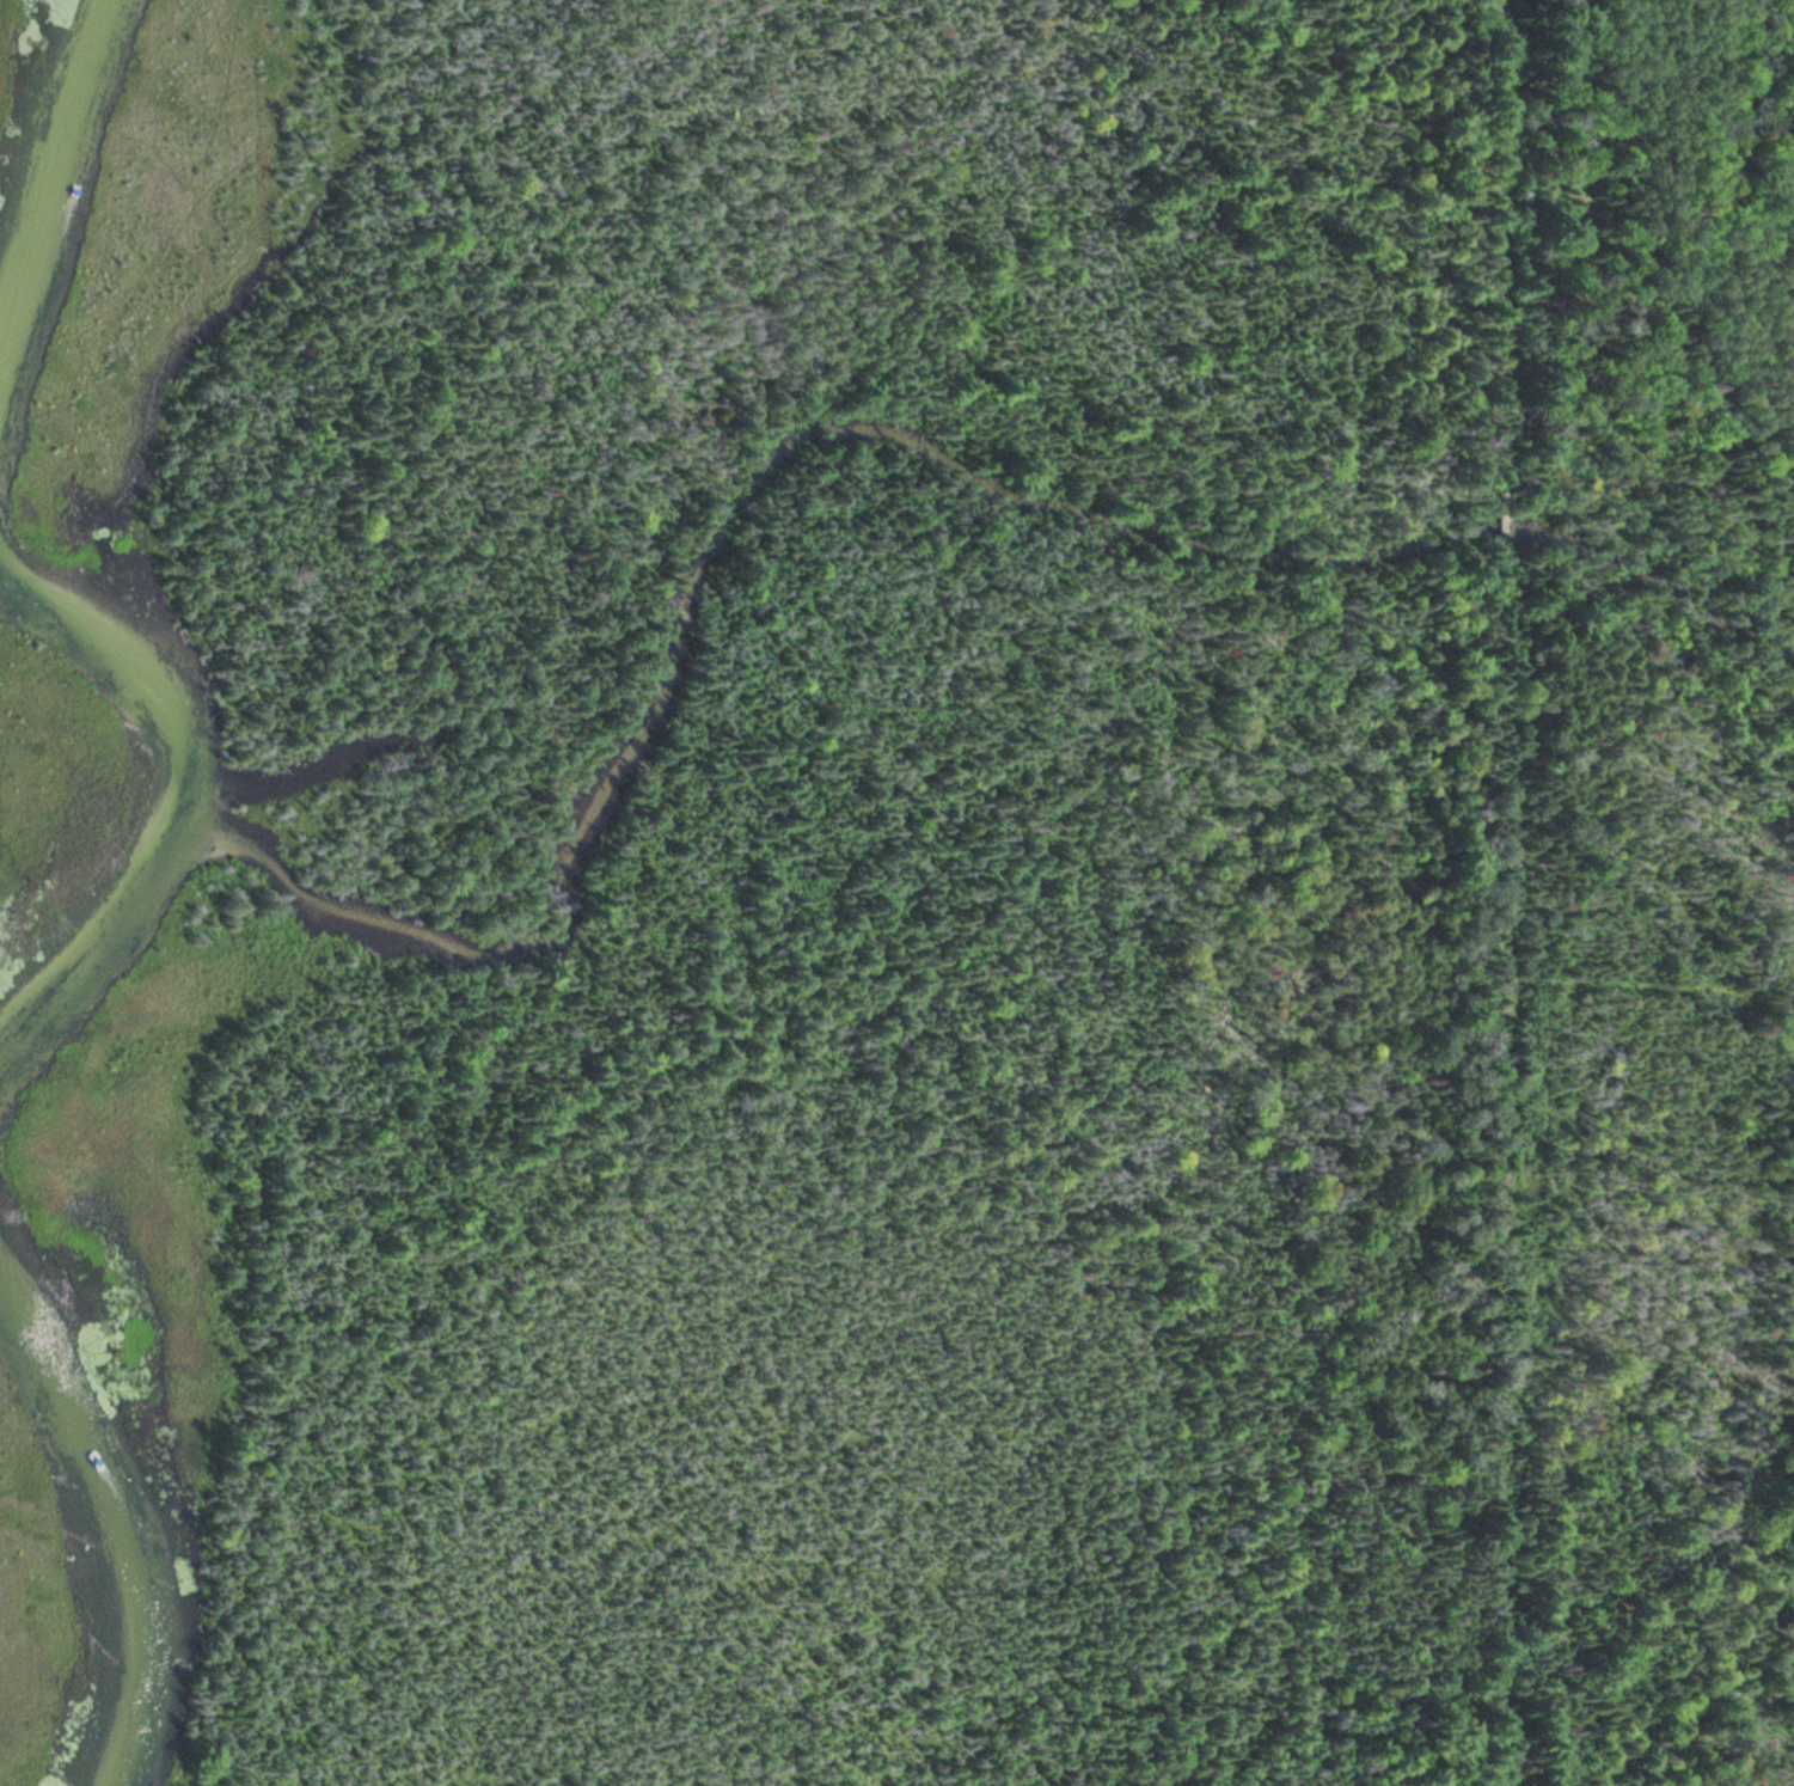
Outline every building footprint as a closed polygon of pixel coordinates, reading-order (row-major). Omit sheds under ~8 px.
[(1516,552),(1516,504),(1503,504),(1503,552),(1516,552)]
